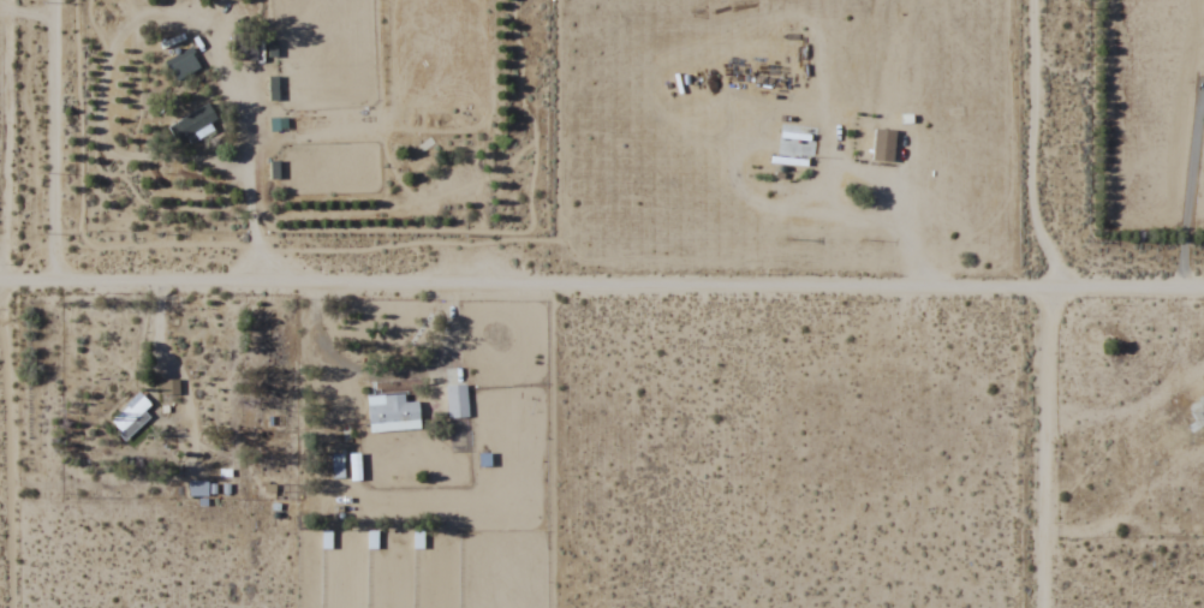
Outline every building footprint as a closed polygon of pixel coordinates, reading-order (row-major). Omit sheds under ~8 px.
[(186,136),(187,138),(217,121),(207,103),(166,127),(175,143),(186,136)] [(895,130),(873,129),(872,161),(894,163),(895,130)] [(289,177),(289,163),(270,162),(269,176),(289,177)] [(467,418),(466,384),(445,385),(445,418),(467,418)] [(108,421),(122,434),(152,405),(138,391),(108,421)] [(419,429),(418,402),(406,402),(405,393),(366,394),(367,431),(419,429)] [(1200,428),(1203,426),(1203,403),(1190,411),(1200,428)]
